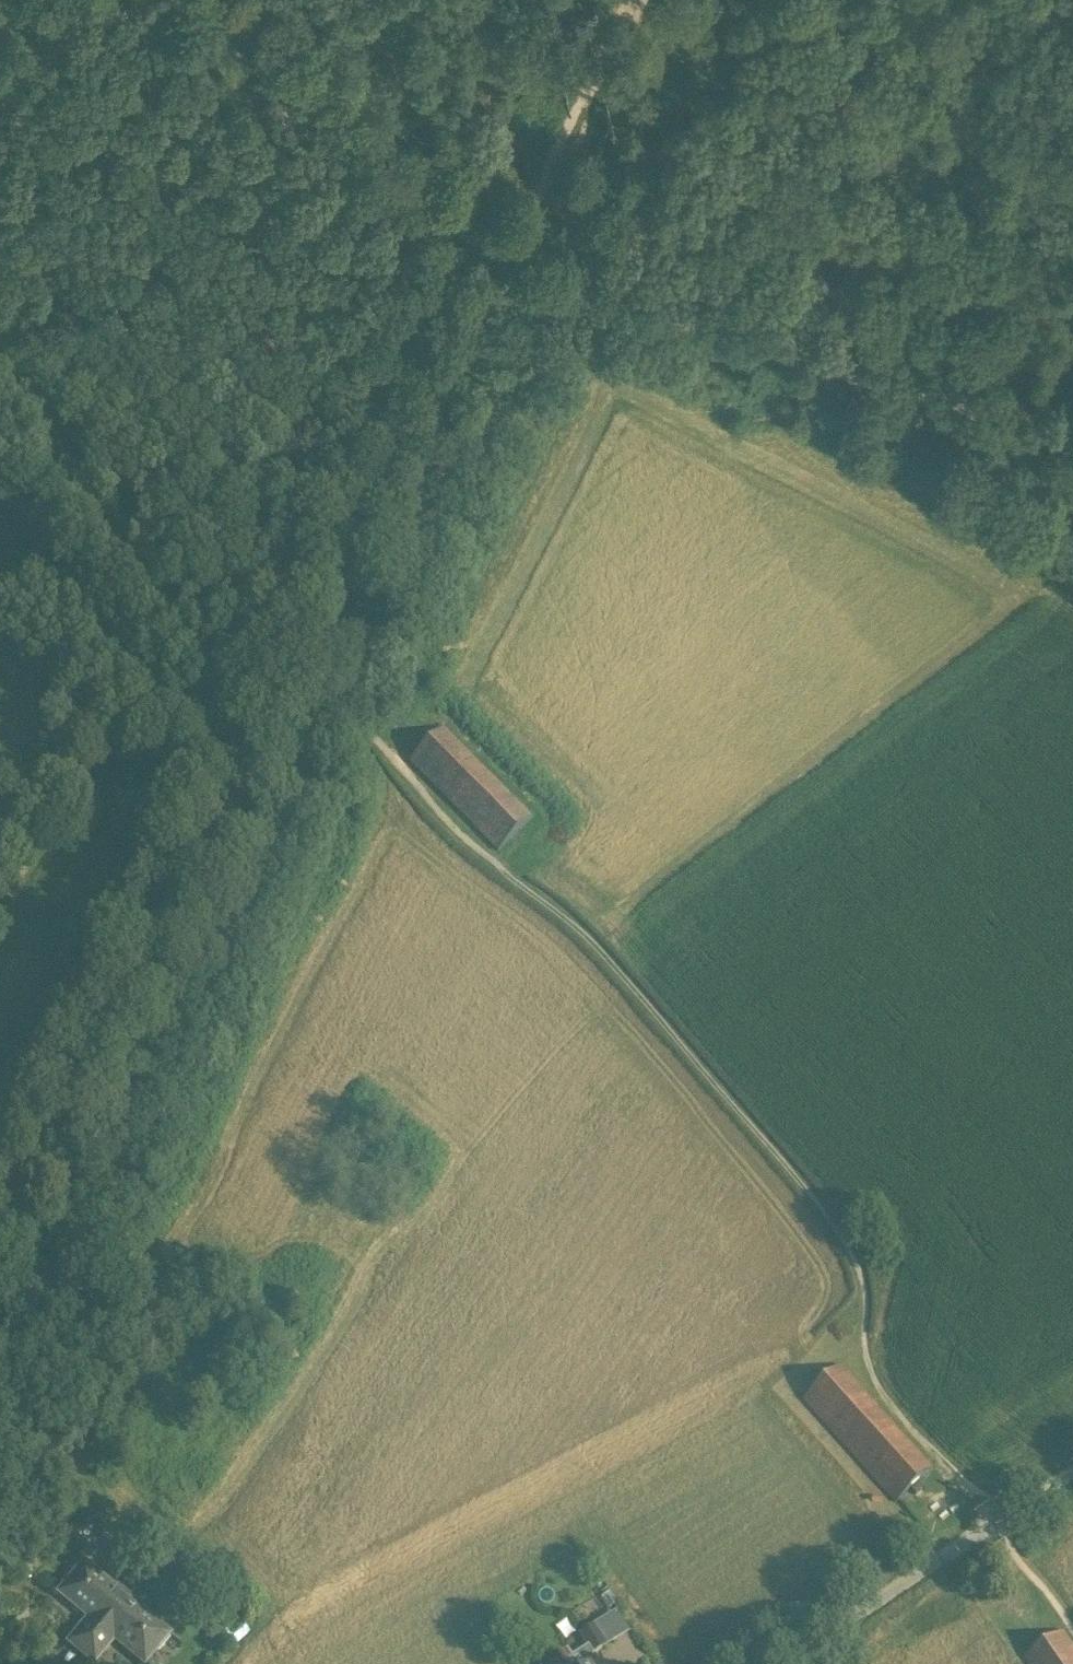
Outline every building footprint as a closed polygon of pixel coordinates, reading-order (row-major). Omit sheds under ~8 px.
[(498,851),(532,816),(443,727),(409,761),(498,851)] [(840,1365),(802,1398),(895,1502),(910,1489),(915,1495),(923,1488),(918,1482),(933,1468),(840,1365)] [(113,1586),(84,1562),(59,1593),(89,1618),(69,1642),(82,1653),(130,1595),(118,1585),(113,1586)] [(607,1608),(617,1601),(610,1590),(600,1596),(607,1608)] [(144,1663),(170,1633),(141,1609),(141,1604),(130,1595),(82,1653),(94,1663),(115,1639),(144,1663)] [(594,1653),(618,1638),(605,1617),(580,1633),(583,1639),(587,1645),(562,1662),(558,1656),(544,1663),(591,1663),(594,1653)] [(1063,1629),(1024,1657),(1029,1663),(1072,1663),(1072,1644),(1063,1629)]
